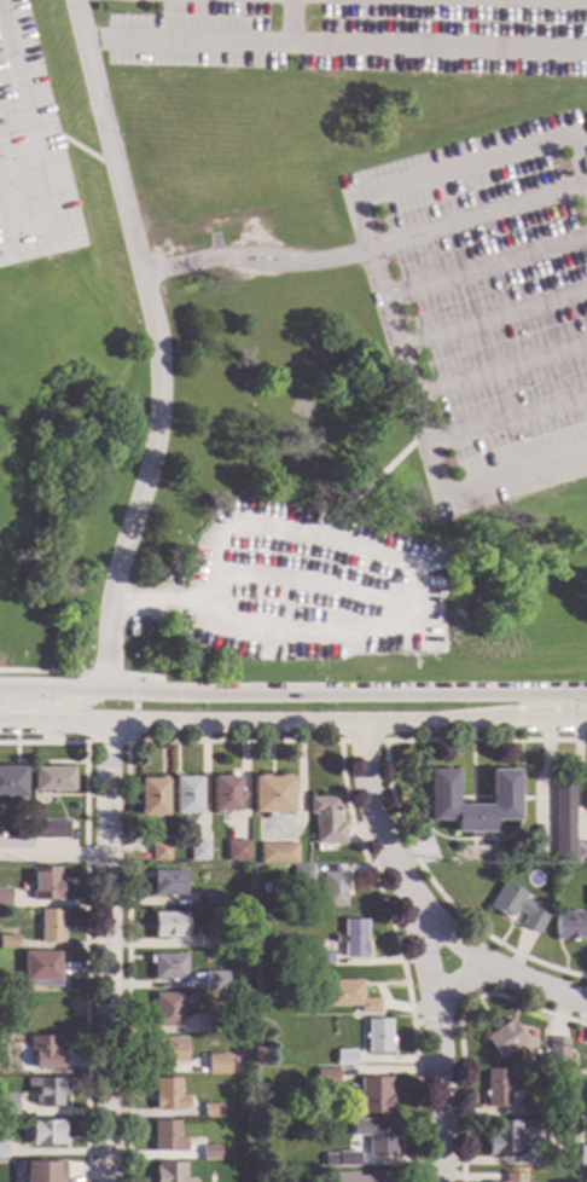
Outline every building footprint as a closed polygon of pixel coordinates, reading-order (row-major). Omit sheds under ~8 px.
[(23,799),(0,799),(0,767),(23,767),(23,799)] [(71,792),(56,792),(56,795),(51,795),(51,792),(33,792),(33,767),(71,769),(71,792)] [(516,821),(490,821),(490,834),(477,834),(477,839),(467,839),(467,834),(453,834),(453,821),(428,821),(429,771),(455,771),(455,805),(489,805),(489,771),(516,771),(516,821)] [(286,777),(290,777),(291,813),(252,813),(251,777),(255,777),(257,776),(263,775),(266,777),(277,777),(279,776),(285,776),(286,777)] [(573,862),(553,862),(553,776),(573,776),(573,862)] [(198,798),(200,798),(200,804),(199,804),(199,815),(187,815),(187,817),(181,817),(181,815),(173,815),(173,777),(198,777),(198,798)] [(238,792),(240,792),(240,801),(238,801),(238,812),(225,812),(225,816),(216,816),(216,812),(211,812),(211,777),(238,777),(238,792)] [(164,816),(157,816),(157,818),(152,818),(152,816),(139,816),(139,807),(135,807),(135,801),(139,801),(139,780),(164,780),(164,816)] [(337,823),(343,823),(343,845),(313,845),(313,815),(307,815),(307,798),(337,798),(337,823)] [(66,839),(31,839),(33,819),(66,819),(66,839)] [(248,862),(226,862),(226,841),(248,841),(248,862)] [(169,862),(150,862),(150,844),(169,844),(169,862)] [(208,862),(188,862),(188,844),(208,844),(208,862)] [(296,864),(260,864),(258,845),(296,844),(296,864)] [(575,844),(586,844),(586,863),(575,863),(575,844)] [(310,880),(292,880),(292,867),(310,867),(310,880)] [(58,877),(60,877),(60,900),(56,900),(30,900),(30,868),(58,868),(58,877)] [(184,896),(152,896),(152,871),(184,870),(184,896)] [(344,906),(321,908),(321,905),(314,905),(313,892),(318,892),(316,886),(321,886),(321,873),(344,873),(344,906)] [(525,894),(522,899),(531,904),(531,905),(547,915),(536,934),(518,925),(523,916),(515,911),(510,917),(505,914),(502,917),(487,908),(504,880),(525,894)] [(8,906),(0,906),(0,888),(8,888),(8,906)] [(215,906),(194,906),(194,892),(215,892),(215,906)] [(62,928),(65,928),(66,934),(62,934),(62,943),(40,944),(40,929),(36,929),(36,925),(40,925),(39,910),(62,910),(62,928)] [(580,941),(552,940),(553,910),(581,911),(580,941)] [(185,937),(153,938),(152,914),(185,914),(185,937)] [(365,941),(367,941),(367,949),(365,949),(365,957),(342,957),(342,944),(338,944),(338,937),(342,937),(342,920),(365,920),(365,941)] [(17,949),(0,949),(0,937),(17,935),(17,949)] [(216,949),(198,949),(198,935),(216,935),(216,949)] [(58,964),(59,964),(59,967),(62,967),(62,980),(58,981),(58,987),(41,987),(41,992),(29,992),(29,987),(27,987),(27,981),(22,981),(22,952),(58,952),(58,964)] [(331,966),(312,966),(312,954),(331,954),(331,966)] [(185,979),(174,979),(174,983),(169,983),(169,979),(152,980),(152,964),(149,964),(147,956),(152,956),(185,955),(185,979)] [(226,972),(203,973),(203,990),(226,989),(226,972)] [(211,991),(191,991),(191,978),(211,977),(211,991)] [(361,1000),(378,1000),(378,1012),(358,1012),(358,1007),(325,1007),(325,980),(361,980),(361,1000)] [(180,1027),(152,1027),(152,1012),(153,1012),(153,995),(180,995),(180,1027)] [(226,1035),(205,1035),(205,1014),(225,1014),(226,1035)] [(512,1022),(511,1024),(515,1030),(517,1029),(519,1032),(517,1033),(523,1042),(498,1060),(487,1043),(484,1044),(481,1038),(510,1019),(512,1022)] [(389,1037),(393,1037),(393,1043),(389,1043),(389,1051),(366,1053),(366,1039),(362,1039),(362,1035),(366,1035),(366,1020),(389,1020),(389,1037)] [(566,1051),(553,1051),(553,1035),(566,1035),(566,1051)] [(60,1068),(31,1068),(31,1056),(28,1056),(29,1037),(60,1037),(60,1068)] [(185,1062),(153,1062),(153,1045),(151,1045),(151,1038),(185,1038),(185,1062)] [(354,1065),(336,1065),(336,1050),(354,1050),(354,1065)] [(216,1074),(198,1074),(197,1062),(216,1062),(216,1074)] [(337,1085),(315,1085),(315,1070),(337,1070),(337,1085)] [(507,1085),(512,1085),(512,1099),(507,1099),(507,1107),(484,1107),(484,1097),(482,1097),(482,1091),(484,1091),(484,1070),(507,1070),(507,1085)] [(53,1078),(60,1078),(60,1096),(59,1096),(60,1106),(35,1106),(35,1103),(33,1103),(33,1093),(25,1094),(25,1077),(53,1077),(53,1078)] [(388,1089),(387,1089),(387,1095),(390,1095),(390,1103),(387,1103),(387,1113),(359,1114),(359,1078),(388,1078),(388,1089)] [(179,1097),(186,1097),(187,1111),(157,1111),(157,1112),(153,1112),(153,1079),(178,1079),(179,1097)] [(18,1118),(0,1118),(0,1103),(18,1103),(18,1118)] [(220,1118),(203,1118),(203,1105),(220,1105),(220,1118)] [(535,1117),(515,1117),(515,1105),(535,1105),(535,1117)] [(395,1138),(393,1138),(393,1157),(367,1157),(366,1136),(350,1136),(350,1119),(395,1119),(395,1138)] [(62,1146),(25,1146),(27,1132),(29,1132),(29,1120),(62,1120),(62,1146)] [(178,1140),(185,1140),(185,1152),(153,1152),(152,1122),(176,1120),(178,1140)] [(544,1146),(517,1146),(517,1154),(507,1154),(507,1158),(502,1158),(502,1154),(486,1155),(486,1134),(492,1134),(492,1122),(517,1122),(517,1130),(522,1130),(522,1122),(544,1122),(544,1146)] [(219,1151),(222,1151),(222,1158),(219,1158),(219,1160),(200,1160),(200,1147),(219,1147),(219,1151)] [(576,1147),(586,1147),(586,1166),(577,1166),(576,1147)] [(358,1166),(322,1167),(322,1155),(336,1154),(336,1153),(356,1153),(358,1166)] [(63,1181),(62,1181),(23,1181),(23,1175),(18,1175),(18,1160),(63,1160),(63,1181)] [(193,1178),(193,1181),(153,1181),(153,1167),(155,1167),(155,1163),(184,1163),(185,1178),(193,1178)] [(389,1171),(389,1181),(333,1181),(333,1174),(355,1174),(355,1177),(366,1177),(366,1171),(389,1171)] [(521,1174),(521,1181),(504,1181),(504,1174),(521,1174)]
